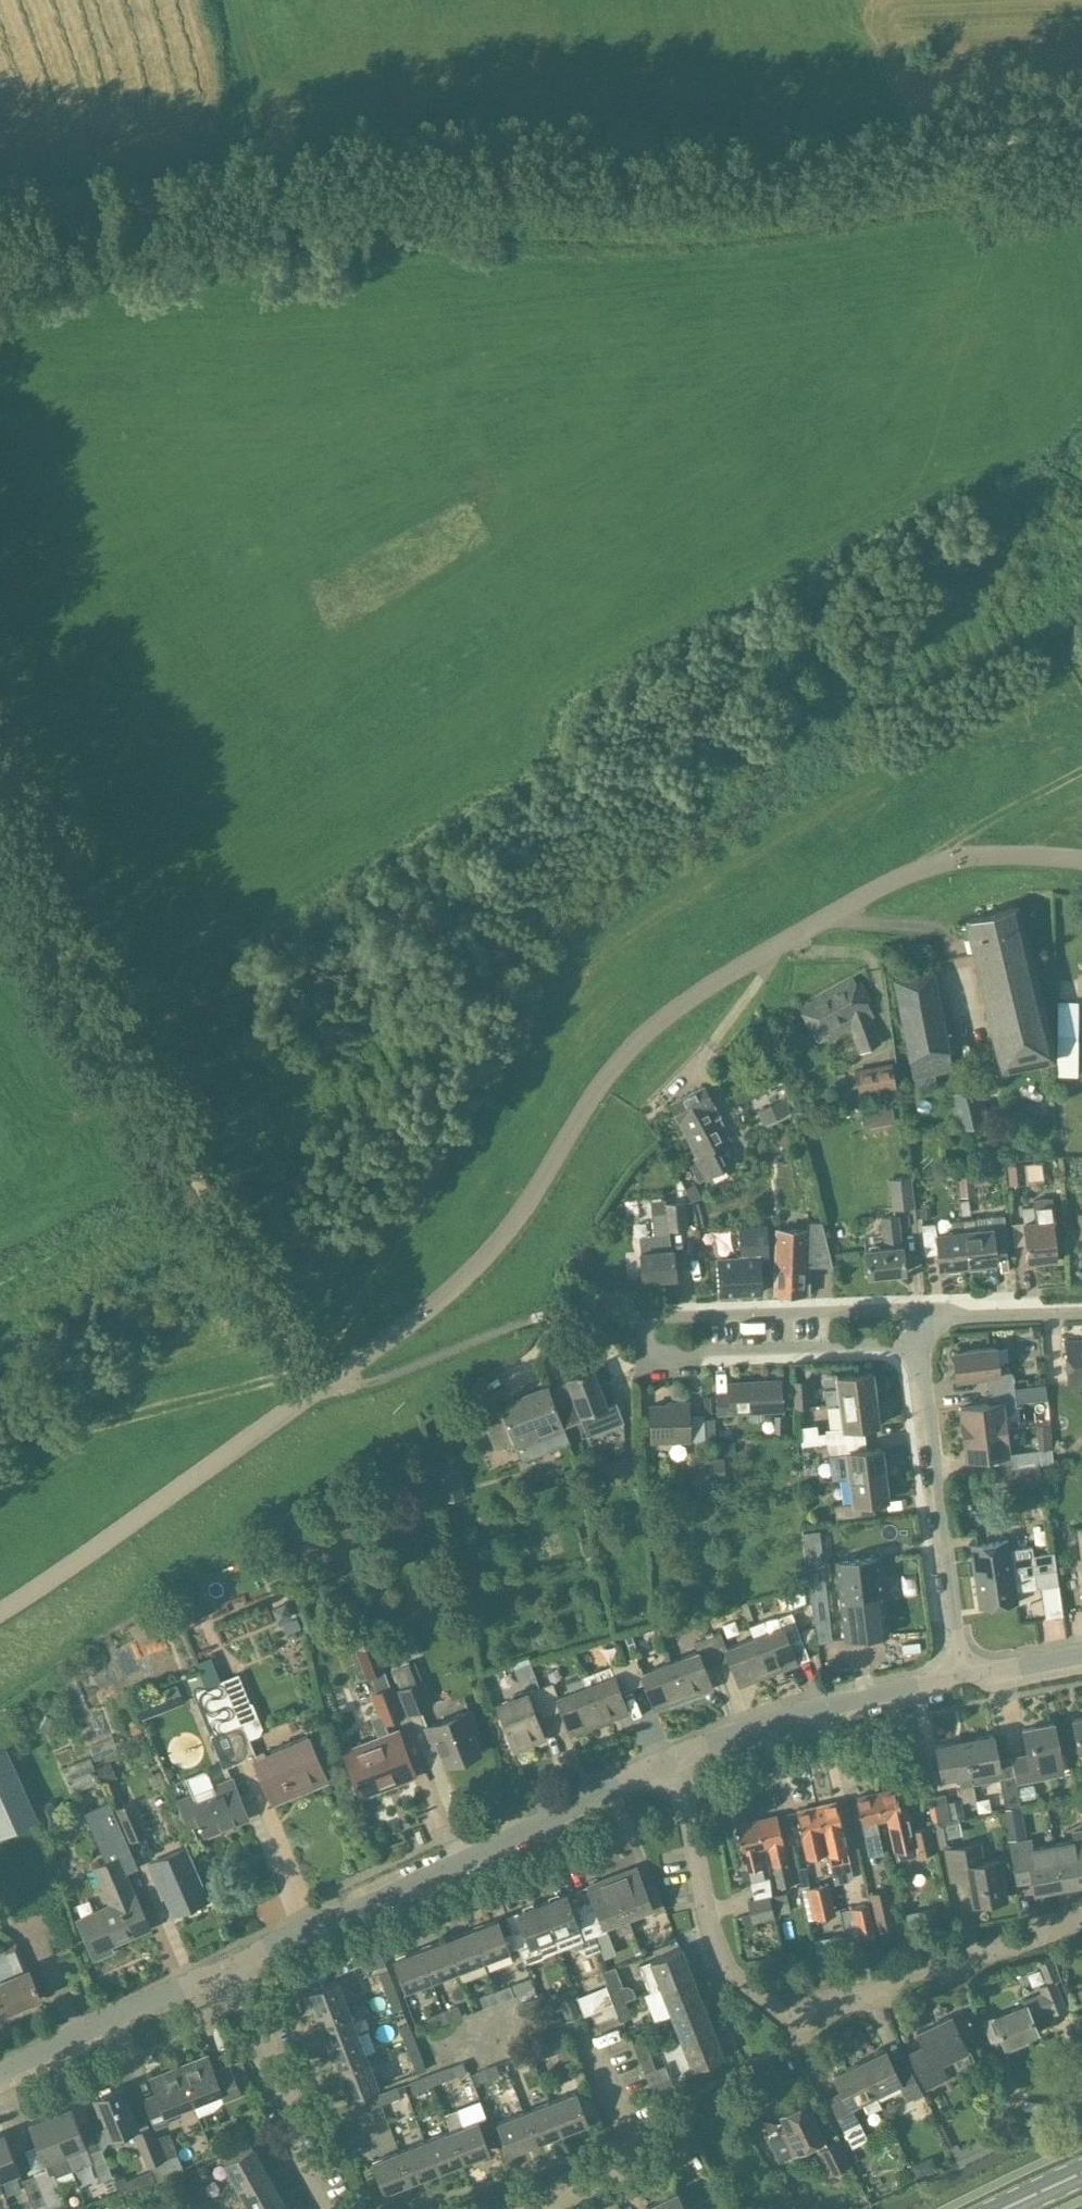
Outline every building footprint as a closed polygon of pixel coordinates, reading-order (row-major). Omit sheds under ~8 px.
[(1051,1035),(1019,905),(965,918),(997,1048),(1051,1035)] [(854,977),(800,1006),(810,1024),(816,1036),(830,1029),(832,1034),(849,1026),(859,1052),(881,1042),(871,1015),(874,1014),(854,977)] [(940,995),(898,1003),(913,1077),(935,1073),(953,1069),(940,995)] [(1057,1001),(1057,1037),(1077,1037),(1077,1001),(1057,1001)] [(889,1064),(855,1070),(859,1092),(893,1086),(889,1064)] [(972,1087),(948,1093),(957,1129),(980,1123),(989,1121),(980,1085),(972,1087)] [(729,1139),(723,1128),(709,1101),(711,1101),(703,1086),(672,1101),(691,1144),(693,1143),(698,1154),(687,1159),(698,1181),(728,1165),(718,1145),(729,1139)] [(807,1099),(792,1101),(794,1112),(808,1110),(807,1099)] [(782,1101),(758,1112),(765,1126),(788,1115),(782,1101)] [(896,1121),(892,1101),(861,1107),(865,1127),(896,1121)] [(1026,1183),(1023,1163),(1007,1165),(1010,1185),(1026,1183)] [(975,1196),(973,1173),(957,1175),(960,1198),(975,1196)] [(914,1206),(911,1176),(888,1178),(891,1209),(914,1206)] [(695,1183),(686,1188),(691,1201),(701,1196),(695,1183)] [(1033,1206),(1021,1206),(1025,1260),(1054,1258),(1051,1220),(1053,1220),(1052,1198),(1032,1200),(1033,1206)] [(689,1227),(686,1201),(663,1203),(664,1208),(651,1209),(653,1234),(638,1236),(642,1279),(675,1276),(672,1248),(669,1248),(667,1229),(689,1227)] [(929,1208),(921,1208),(921,1218),(930,1218),(929,1208)] [(901,1244),(897,1214),(881,1216),(885,1246),(865,1248),(868,1274),(905,1270),(902,1244),(901,1244)] [(1004,1216),(961,1220),(966,1264),(995,1261),(993,1248),(1007,1246),(1004,1216)] [(777,1227),(775,1291),(808,1292),(809,1264),(809,1258),(817,1259),(817,1264),(832,1265),(821,1220),(807,1222),(806,1228),(777,1227)] [(966,1264),(961,1220),(951,1221),(952,1231),(935,1233),(934,1223),(921,1224),(924,1255),(937,1254),(939,1267),(966,1264)] [(769,1256),(767,1223),(738,1225),(740,1257),(717,1258),(719,1293),(761,1290),(759,1257),(769,1256)] [(1064,1341),(1067,1383),(1081,1382),(1081,1340),(1064,1341)] [(987,1376),(988,1390),(1014,1387),(1012,1371),(1003,1363),(997,1363),(995,1346),(952,1352),(955,1380),(987,1376)] [(570,1389),(551,1396),(563,1425),(597,1412),(603,1428),(623,1420),(616,1401),(606,1405),(592,1367),(587,1369),(584,1363),(564,1370),(567,1377),(566,1377),(570,1389)] [(838,1387),(825,1389),(826,1403),(838,1401),(874,1397),(871,1372),(837,1376),(838,1387)] [(781,1408),(779,1379),(729,1382),(730,1392),(716,1393),(717,1412),(781,1408)] [(793,1385),(791,1385),(792,1397),(794,1397),(795,1408),(811,1406),(810,1401),(809,1379),(792,1380),(793,1385)] [(990,1403),(958,1407),(962,1433),(1005,1428),(1003,1414),(1010,1413),(1016,1406),(1016,1401),(1048,1397),(1046,1383),(1014,1387),(988,1390),(990,1403)] [(563,1425),(551,1396),(548,1387),(499,1405),(482,1413),(495,1446),(512,1439),(515,1447),(564,1428),(563,1425)] [(825,1429),(827,1443),(865,1438),(863,1426),(877,1424),(874,1397),(838,1401),(839,1403),(841,1427),(825,1429)] [(688,1414),(688,1401),(672,1401),(673,1404),(649,1405),(650,1440),(704,1439),(704,1420),(703,1414),(688,1414)] [(1005,1428),(962,1433),(965,1459),(1008,1454),(1005,1428)] [(848,1477),(884,1473),(881,1447),(866,1449),(865,1438),(827,1443),(828,1454),(845,1453),(848,1477)] [(727,1440),(714,1440),(714,1455),(728,1455),(727,1440)] [(1053,1462),(1053,1448),(1052,1448),(1038,1450),(1014,1453),(1016,1466),(1053,1462)] [(707,1457),(707,1482),(724,1481),(724,1456),(707,1457)] [(694,1482),(707,1482),(707,1457),(694,1457),(694,1482)] [(1042,1482),(1039,1465),(993,1471),(996,1488),(1042,1482)] [(439,1474),(437,1474),(442,1500),(463,1495),(457,1470),(455,1470),(439,1474)] [(887,1499),(884,1473),(848,1477),(851,1502),(835,1504),(836,1518),(874,1514),(873,1501),(887,1499)] [(963,1495),(961,1480),(951,1481),(952,1496),(963,1495)] [(357,1513),(348,1516),(352,1529),(361,1526),(357,1513)] [(276,1521),(264,1526),(268,1538),(280,1534),(276,1521)] [(802,1532),(807,1586),(808,1589),(825,1587),(818,1530),(802,1532)] [(1023,1574),(1056,1569),(1054,1551),(1034,1554),(1032,1545),(1009,1548),(1008,1539),(969,1545),(974,1576),(1022,1569),(1023,1574)] [(591,1540),(580,1543),(583,1555),(594,1552),(591,1540)] [(877,1556),(836,1561),(839,1587),(843,1620),(845,1638),(887,1633),(877,1556)] [(1022,1569),(974,1576),(979,1608),(1018,1602),(1016,1590),(1059,1584),(1056,1569),(1023,1574),(1022,1569)] [(285,1601),(272,1607),(278,1621),(291,1615),(285,1601)] [(742,1604),(748,1621),(753,1619),(747,1602),(742,1604)] [(754,1637),(768,1673),(796,1662),(789,1643),(802,1638),(792,1612),(778,1616),(764,1620),(749,1626),(754,1637)] [(841,1616),(817,1618),(819,1638),(842,1636),(841,1616)] [(410,1630),(388,1639),(398,1663),(420,1654),(410,1630)] [(624,1635),(627,1643),(630,1650),(636,1648),(633,1640),(631,1632),(624,1635)] [(768,1673),(754,1637),(726,1647),(720,1632),(707,1637),(717,1663),(728,1659),(738,1684),(768,1673)] [(717,1663),(707,1637),(694,1641),(698,1651),(669,1662),(683,1698),(713,1686),(706,1667),(717,1663)] [(379,1653),(375,1641),(355,1649),(366,1677),(371,1675),(376,1690),(370,1692),(378,1714),(370,1716),(379,1739),(344,1753),(355,1782),(352,1783),(354,1788),(357,1787),(362,1798),(416,1777),(398,1732),(389,1735),(384,1724),(405,1716),(393,1684),(390,1685),(384,1670),(386,1669),(385,1667),(388,1666),(382,1652),(379,1653)] [(622,1660),(633,1687),(646,1682),(656,1708),(683,1698),(669,1662),(642,1672),(636,1655),(622,1660)] [(392,1668),(390,1669),(398,1688),(395,1689),(406,1715),(434,1704),(424,1678),(421,1679),(413,1660),(392,1668)] [(598,1670),(581,1676),(599,1723),(629,1711),(621,1691),(633,1687),(622,1660),(609,1666),(613,1675),(601,1679),(598,1670)] [(529,1662),(513,1668),(518,1681),(534,1675),(529,1662)] [(238,1673),(192,1692),(223,1768),(255,1753),(249,1739),(238,1714),(255,1707),(253,1702),(249,1702),(238,1673)] [(553,1682),(539,1687),(549,1713),(561,1708),(570,1734),(599,1723),(581,1676),(565,1682),(569,1692),(558,1696),(553,1682)] [(549,1713),(539,1687),(498,1703),(515,1749),(545,1738),(537,1717),(549,1713)] [(478,1728),(471,1709),(425,1726),(433,1746),(439,1744),(447,1767),(481,1752),(472,1731),(478,1728)] [(46,1715),(39,1729),(52,1735),(59,1722),(46,1715)] [(1073,1720),(1080,1751),(1081,1751),(1081,1718),(1073,1720)] [(139,1723),(130,1727),(133,1735),(142,1731),(139,1723)] [(1014,1773),(1016,1782),(1054,1775),(1051,1758),(1060,1756),(1054,1723),(1023,1729),(1028,1755),(1012,1758),(1014,1773)] [(326,1780),(307,1734),(254,1756),(273,1802),(326,1780)] [(993,1736),(965,1741),(971,1773),(972,1773),(973,1782),(999,1778),(999,1776),(1014,1773),(1012,1758),(998,1761),(993,1736)] [(112,1737),(88,1747),(93,1759),(117,1749),(112,1737)] [(973,1785),(974,1785),(973,1782),(972,1773),(971,1773),(965,1741),(936,1747),(942,1778),(958,1775),(963,1801),(975,1799),(973,1785)] [(4,1748),(0,1750),(0,1834),(36,1818),(4,1748)] [(91,1756),(63,1767),(68,1779),(71,1778),(91,1770),(95,1768),(91,1756)] [(111,1763),(97,1769),(103,1782),(116,1777),(111,1763)] [(91,1770),(71,1778),(76,1791),(96,1783),(91,1770)] [(195,1803),(216,1794),(213,1785),(207,1770),(186,1778),(192,1794),(195,1803)] [(1020,1805),(1016,1782),(1014,1773),(999,1776),(999,1778),(1005,1808),(1020,1805)] [(246,1818),(231,1778),(213,1785),(216,1794),(195,1803),(192,1794),(178,1799),(189,1827),(200,1823),(204,1834),(246,1818)] [(896,1789),(875,1793),(881,1821),(887,1820),(896,1860),(936,1851),(930,1825),(912,1830),(910,1823),(904,1824),(896,1789)] [(875,1822),(881,1821),(875,1793),(856,1797),(869,1857),(882,1853),(879,1841),(875,1822)] [(148,1832),(134,1799),(114,1808),(129,1841),(148,1832)] [(953,1801),(946,1803),(949,1819),(956,1817),(964,1816),(962,1807),(960,1800),(953,1801)] [(109,1906),(77,1919),(93,1957),(111,1949),(109,1943),(149,1926),(126,1872),(117,1850),(129,1845),(110,1801),(84,1812),(105,1860),(92,1866),(109,1906)] [(836,1801),(816,1806),(828,1860),(829,1860),(830,1864),(849,1859),(836,1801)] [(52,1802),(38,1808),(48,1831),(62,1825),(52,1802)] [(828,1860),(816,1806),(796,1811),(806,1857),(821,1854),(823,1861),(828,1860)] [(776,1815),(756,1819),(763,1848),(768,1847),(778,1887),(792,1884),(776,1815)] [(757,1849),(763,1848),(756,1819),(736,1824),(750,1883),(765,1880),(762,1867),(757,1849)] [(942,1821),(932,1823),(936,1849),(948,1847),(951,1843),(947,1820),(942,1821)] [(1062,1887),(1081,1884),(1081,1831),(1072,1833),(1074,1841),(1054,1845),(1062,1887)] [(1035,1893),(1062,1887),(1054,1845),(1032,1849),(1031,1840),(1010,1845),(1018,1883),(1033,1880),(1035,1893)] [(983,1862),(979,1844),(946,1851),(952,1881),(968,1877),(974,1905),(1006,1898),(998,1859),(983,1862)] [(207,1899),(185,1847),(149,1862),(160,1889),(164,1887),(175,1913),(207,1899)] [(636,1868),(613,1877),(628,1917),(650,1909),(652,1914),(664,1909),(654,1881),(643,1885),(636,1868)] [(628,1917),(613,1877),(589,1886),(596,1903),(583,1908),(593,1935),(607,1930),(605,1926),(615,1922),(619,1933),(632,1928),(628,1917)] [(836,1913),(829,1882),(806,1887),(813,1918),(836,1913)] [(897,1924),(889,1888),(869,1893),(876,1930),(879,1929),(880,1933),(891,1931),(889,1926),(897,1924)] [(775,1917),(769,1893),(747,1899),(752,1922),(775,1917)] [(789,1913),(785,1894),(773,1897),(777,1916),(789,1913)] [(541,1904),(558,1949),(593,1936),(593,1935),(583,1908),(573,1913),(566,1895),(541,1904)] [(875,1928),(869,1902),(851,1907),(856,1933),(875,1928)] [(546,1954),(558,1949),(541,1904),(519,1913),(526,1931),(514,1936),(521,1956),(524,1962),(531,1961),(542,1957),(546,1954)] [(918,1911),(904,1914),(908,1929),(922,1926),(918,1911)] [(497,1920),(470,1930),(482,1960),(485,1959),(489,1970),(512,1960),(508,1950),(497,1920)] [(482,1960),(470,1930),(445,1940),(456,1970),(482,1960)] [(445,1940),(419,1950),(431,1980),(456,1970),(445,1940)] [(379,1946),(357,1954),(365,1973),(386,1965),(379,1946)] [(39,1997),(27,1969),(23,1970),(14,1948),(6,1952),(4,1949),(0,1950),(0,2013),(39,1997)] [(651,1992),(661,1988),(692,1975),(681,1948),(640,1965),(651,1992)] [(404,1990),(431,1980),(419,1950),(393,1960),(404,1990)] [(1022,1998),(1024,2004),(983,2021),(991,2041),(1001,2037),(1005,2046),(1006,2045),(1008,2050),(1028,2041),(1026,2037),(1038,2032),(1031,2017),(1048,2010),(1050,2014),(1067,2007),(1056,1981),(1061,1979),(1054,1954),(1037,1960),(1045,1982),(1038,1985),(1040,1991),(1022,1998)] [(601,1971),(609,1990),(620,1986),(613,1967),(601,1971)] [(386,1993),(396,1989),(389,1969),(378,1973),(386,1993)] [(661,1988),(671,2014),(703,2002),(692,1975),(661,1988)] [(308,1992),(318,2019),(348,2008),(338,1981),(308,1992)] [(522,1981),(493,1991),(498,2002),(526,1991),(522,1981)] [(605,1985),(576,1996),(583,2013),(585,2012),(590,2010),(611,2002),(605,1985)] [(396,1989),(386,1993),(393,2011),(403,2007),(396,1989)] [(570,1990),(557,1995),(565,2017),(578,2012),(570,1990)] [(967,1990),(956,1993),(959,2006),(970,2004),(967,1990)] [(498,2002),(493,1991),(480,1996),(484,2007),(498,2002)] [(626,2002),(615,2006),(620,2020),(632,2016),(626,2002)] [(671,2014),(682,2041),(713,2028),(703,2002),(671,2014)] [(442,2010),(447,2022),(462,2015),(458,2004),(442,2010)] [(328,2045),(358,2033),(348,2008),(318,2019),(328,2045)] [(978,2036),(966,2009),(918,2032),(925,2047),(909,2054),(925,2089),(948,2079),(940,2062),(951,2057),(958,2069),(974,2061),(965,2043),(978,2036)] [(432,2027),(447,2022),(442,2010),(428,2016),(432,2027)] [(405,2044),(406,2045),(416,2041),(409,2022),(398,2026),(405,2044)] [(377,2024),(378,2038),(396,2036),(395,2023),(377,2024)] [(724,2055),(713,2028),(682,2041),(693,2068),(724,2055)] [(368,2059),(358,2033),(328,2045),(338,2070),(368,2059)] [(633,2043),(639,2058),(650,2053),(644,2038),(633,2043)] [(416,2041),(406,2045),(408,2051),(417,2073),(427,2069),(416,2041)] [(550,2044),(531,2051),(534,2060),(553,2053),(550,2044)] [(886,2050),(860,2062),(876,2095),(876,2094),(901,2083),(909,2100),(923,2093),(909,2065),(895,2071),(886,2050)] [(531,2051),(512,2059),(515,2067),(534,2060),(531,2051)] [(650,2053),(639,2058),(644,2072),(656,2067),(650,2053)] [(207,2056),(178,2068),(198,2117),(214,2110),(224,2102),(241,2094),(230,2063),(212,2070),(207,2056)] [(378,2086),(368,2059),(338,2070),(348,2097),(378,2086)] [(876,2095),(860,2062),(834,2075),(842,2092),(829,2099),(852,2146),(866,2139),(851,2106),(862,2101),(868,2112),(882,2106),(876,2094),(876,2095)] [(500,2074),(496,2063),(476,2071),(480,2082),(500,2074)] [(448,2067),(428,2074),(432,2085),(452,2077),(452,2076),(448,2067)] [(193,2105),(178,2068),(150,2079),(156,2092),(142,2098),(154,2129),(170,2123),(167,2115),(193,2105)] [(413,2091),(432,2085),(428,2074),(410,2081),(413,2091)] [(149,2165),(155,2180),(171,2173),(165,2157),(163,2158),(155,2137),(150,2125),(138,2130),(120,2086),(110,2091),(108,2085),(94,2090),(96,2096),(93,2097),(111,2139),(124,2134),(129,2148),(138,2144),(147,2166),(149,2165)] [(397,2087),(377,2094),(381,2105),(401,2097),(397,2087)] [(562,2098),(549,2103),(560,2134),(587,2124),(584,2117),(593,2113),(586,2095),(577,2098),(575,2093),(562,2098)] [(381,2105),(377,2094),(360,2101),(363,2111),(381,2105)] [(535,2144),(560,2134),(549,2103),(523,2113),(535,2144)] [(787,2131),(782,2133),(769,2140),(779,2160),(792,2154),(793,2155),(814,2144),(829,2175),(851,2164),(839,2139),(825,2145),(806,2104),(780,2117),(787,2131)] [(71,2108),(50,2116),(65,2154),(85,2147),(71,2108)] [(449,2132),(461,2162),(488,2152),(476,2121),(463,2126),(457,2108),(444,2113),(451,2131),(449,2132)] [(509,2154),(535,2144),(523,2113),(497,2123),(509,2154)] [(44,2202),(45,2202),(48,2208),(68,2208),(55,2175),(70,2170),(50,2116),(29,2125),(46,2169),(34,2174),(44,2202)] [(168,2132),(155,2137),(163,2158),(165,2157),(171,2173),(182,2169),(168,2132)] [(436,2172),(461,2162),(449,2132),(424,2141),(436,2172)] [(0,2135),(0,2179),(19,2171),(5,2133),(0,2135)] [(358,2139),(347,2143),(351,2156),(363,2152),(358,2139)] [(398,2151),(410,2182),(436,2172),(424,2141),(398,2151)] [(238,2187),(266,2171),(252,2146),(224,2162),(238,2187)] [(101,2148),(89,2152),(100,2180),(112,2176),(101,2148)] [(384,2192),(410,2182),(398,2151),(372,2161),(384,2192)] [(250,2208),(256,2208),(280,2196),(266,2171),(238,2187),(244,2198),(250,2208)] [(44,2202),(34,2174),(21,2179),(33,2207),(44,2202)] [(121,2177),(114,2180),(120,2193),(126,2190),(122,2180),(121,2177)] [(200,2208),(210,2203),(202,2188),(191,2194),(200,2208)] [(675,2194),(648,2207),(649,2208),(683,2208),(675,2194)] [(107,2202),(110,2208),(123,2208),(127,2207),(122,2195),(107,2202)] [(256,2208),(287,2208),(280,2196),(256,2208)]
